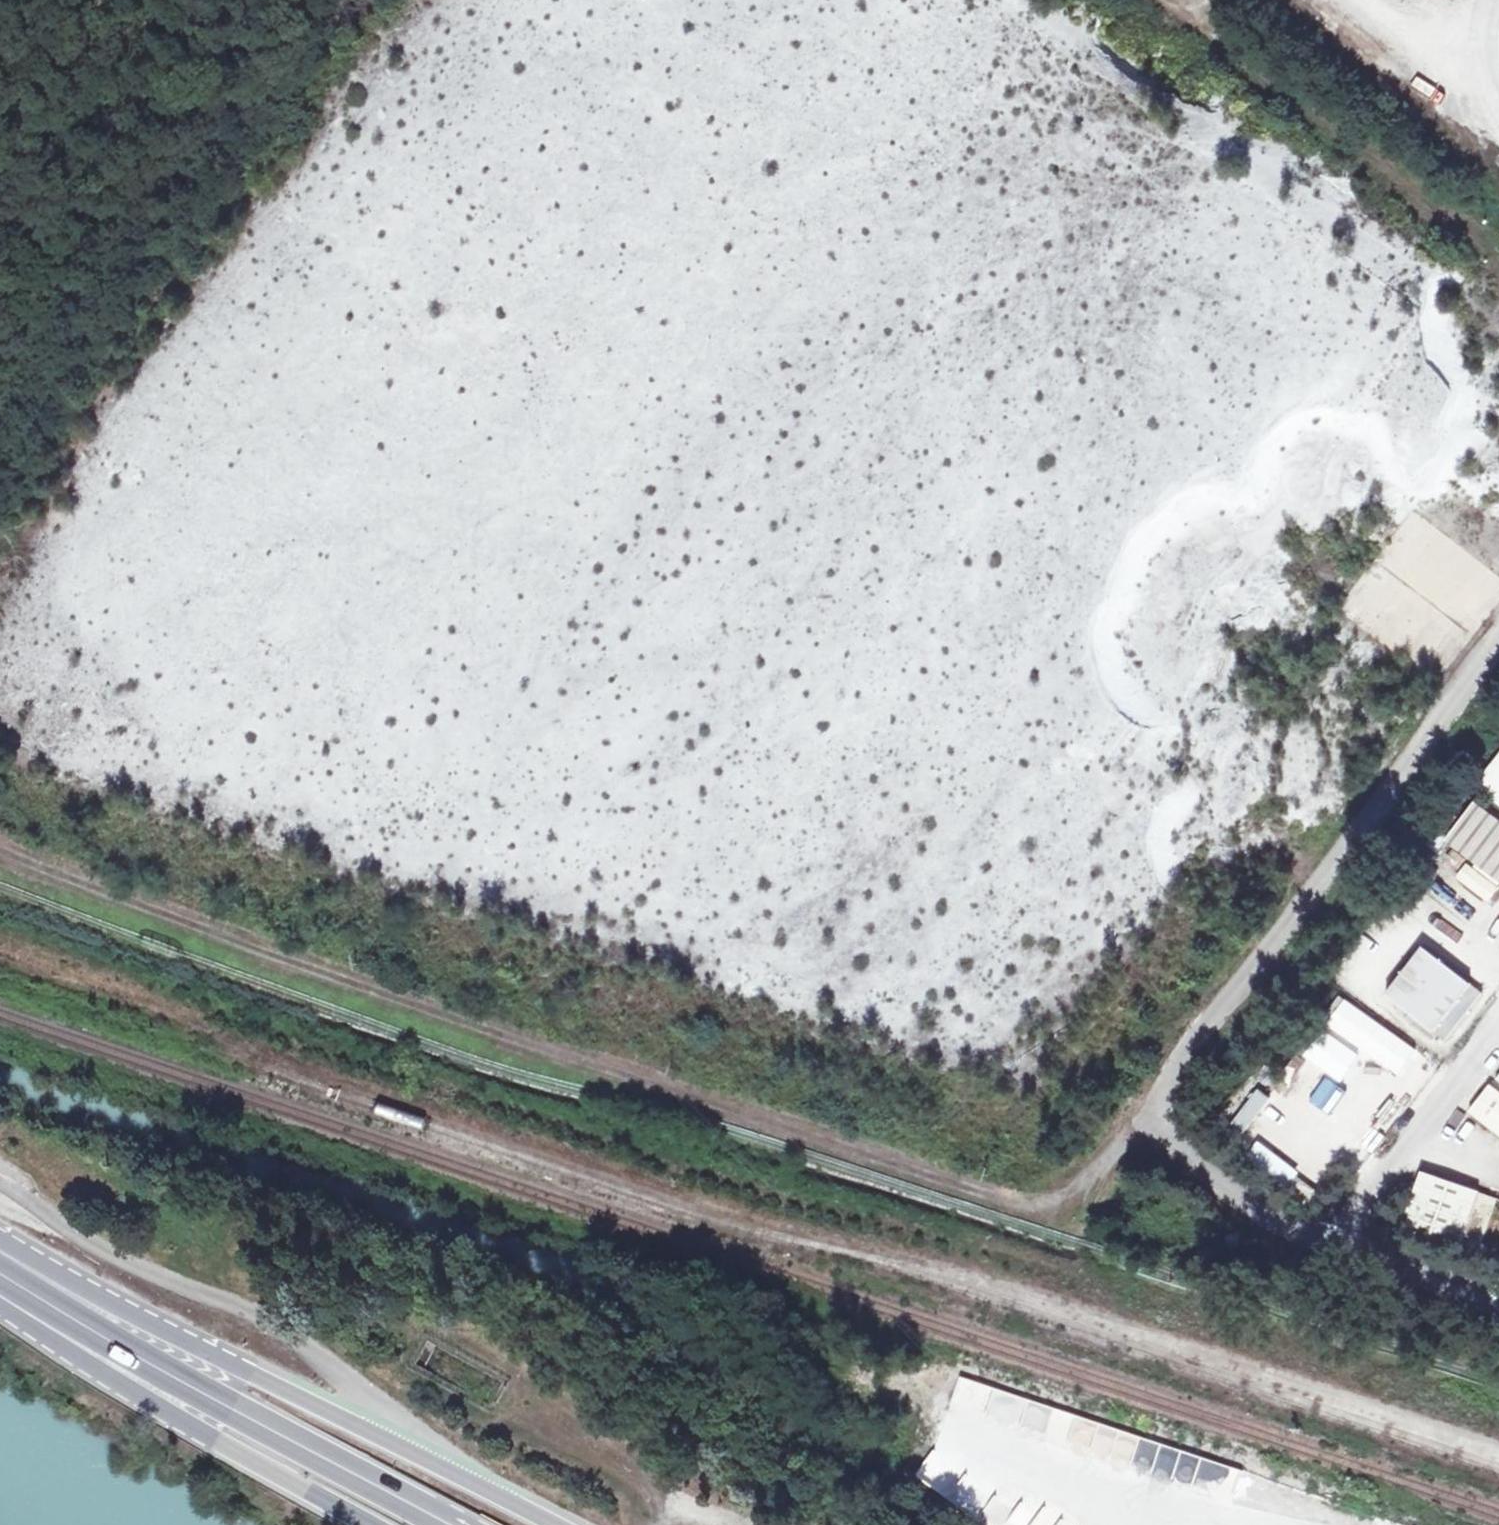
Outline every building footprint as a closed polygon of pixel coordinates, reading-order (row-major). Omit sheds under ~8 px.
[(1473,788),(1498,808),(1498,754),(1473,788)] [(1446,840),(1498,880),(1498,821),(1475,803),(1446,840)] [(1423,944),(1380,993),(1439,1044),(1482,995),(1423,944)] [(1262,1077),(1243,1095),(1264,1117),(1283,1099),(1262,1077)] [(1469,1112),(1498,1135),(1498,1093),(1490,1086),(1469,1112)] [(1313,1197),(1331,1170),(1261,1123),(1243,1150),(1313,1197)] [(1422,1172),(1402,1231),(1459,1251),(1480,1192),(1422,1172)] [(1497,1197),(1480,1192),(1459,1251),(1477,1256),(1497,1197)] [(1314,1261),(1294,1255),(1290,1266),(1311,1272),(1314,1261)]
